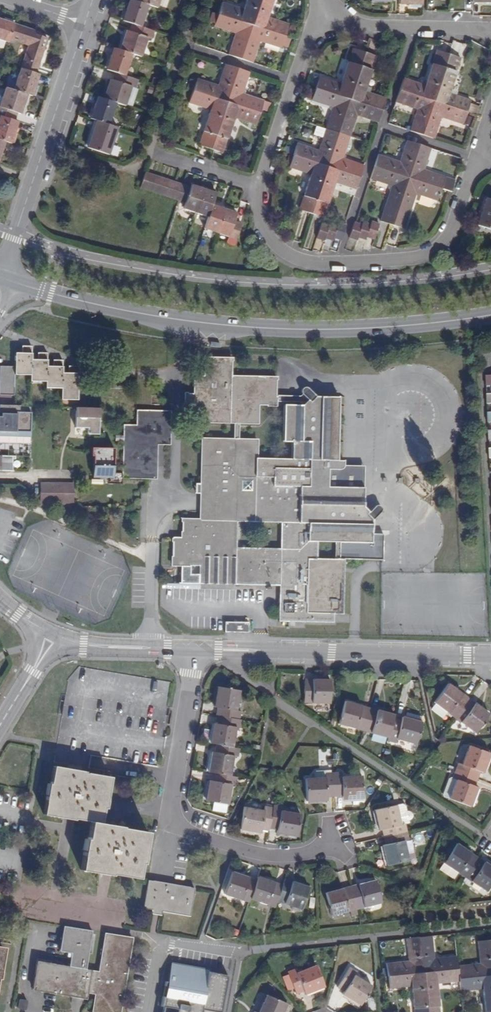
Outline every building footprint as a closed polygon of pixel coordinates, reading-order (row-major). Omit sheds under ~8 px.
[(133,23),(142,26),(149,5),(137,1),(135,0),(130,0),(124,20),(133,23)] [(219,14),(252,25),(260,0),(247,0),(244,9),(222,3),(219,14)] [(285,36),(289,25),(268,17),(273,0),(260,0),(252,25),(285,36)] [(252,25),(219,14),(215,26),(236,33),(229,55),(241,59),(252,25)] [(8,42),(9,39),(14,23),(0,19),(0,40),(8,42)] [(14,23),(9,39),(28,45),(20,68),(36,73),(47,39),(33,33),(34,30),(14,23)] [(142,26),(133,23),(130,31),(127,30),(121,49),(133,54),(142,56),(149,38),(152,39),(155,31),(142,26)] [(291,38),(285,36),(252,25),(241,59),(253,63),(260,41),(282,49),(283,45),(288,46),(291,38)] [(107,69),(117,72),(126,75),(133,54),(121,49),(115,47),(107,69)] [(350,99),(365,52),(353,48),(341,83),(320,76),(317,88),(350,99)] [(405,78),(401,90),(434,101),(450,54),(438,50),(426,85),(405,78)] [(365,52),(350,99),(383,110),(387,98),(365,91),(377,55),(365,52)] [(450,54),(434,101),(468,112),(472,100),(450,93),(462,58),(450,54)] [(193,91),(227,102),(238,69),(226,65),(218,86),(197,79),(193,91)] [(39,74),(36,73),(20,68),(14,89),(27,94),(32,95),(39,74)] [(250,72),(238,69),(227,102),(260,113),(264,102),(242,94),(250,72)] [(105,98),(117,102),(126,105),(133,86),(136,88),(139,79),(126,75),(117,72),(114,79),(111,78),(105,98)] [(15,120),(18,112),(21,113),(27,94),(14,89),(6,87),(0,104),(0,115),(15,120)] [(327,128),(339,132),(350,99),(317,88),(312,100),(334,107),(327,128)] [(411,130),(423,134),(434,101),(401,90),(397,102),(418,109),(411,130)] [(211,150),(227,102),(193,91),(189,103),(210,110),(199,146),(211,150)] [(91,117),(98,120),(110,124),(117,102),(105,98),(99,96),(91,117)] [(350,99),(339,132),(351,136),(357,115),(379,122),(383,110),(350,99)] [(468,112),(434,101),(423,134),(435,138),(442,117),(464,124),(468,112)] [(256,126),(260,113),(227,102),(211,150),(223,154),(235,118),(256,126)] [(15,120),(0,115),(0,139),(5,141),(11,143),(18,121),(15,120)] [(119,127),(110,124),(98,120),(89,147),(111,154),(119,127)] [(298,143),(295,155),(328,166),(339,132),(327,128),(317,125),(315,134),(324,137),(319,150),(298,143)] [(339,132),(328,166),(361,177),(365,165),(343,158),(351,136),(339,132)] [(379,154),(375,167),(408,178),(420,144),(408,140),(401,161),(379,154)] [(432,148),(420,144),(408,178),(442,189),(452,192),(455,180),(425,169),(432,148)] [(300,209),(312,213),(328,166),(295,155),(291,167),(312,174),(300,209)] [(328,166),(312,213),(324,217),(333,188),(355,195),(361,177),(328,166)] [(408,178),(375,167),(371,178),(393,186),(381,221),(393,224),(408,178)] [(140,188),(148,191),(153,175),(146,173),(140,188)] [(156,193),(161,178),(153,175),(148,191),(156,193)] [(168,180),(161,178),(156,193),(163,196),(168,180)] [(408,178),(393,224),(405,228),(417,194),(438,201),(442,189),(408,178)] [(168,180),(163,196),(171,198),(176,183),(168,180)] [(178,200),(183,185),(176,183),(171,198),(178,200)] [(196,213),(204,190),(192,186),(191,187),(183,185),(178,200),(186,203),(184,209),(196,213)] [(196,213),(209,217),(212,205),(216,194),(204,190),(196,213)] [(487,198),(478,224),(490,229),(490,199),(487,198)] [(225,209),(212,205),(209,217),(204,229),(217,233),(225,209)] [(237,213),(225,209),(217,233),(236,240),(242,224),(234,222),(237,213)] [(364,221),(363,224),(359,237),(366,240),(367,237),(371,224),(364,221)] [(372,221),(371,224),(367,237),(375,239),(380,223),(372,221)] [(325,238),(330,225),(322,222),(317,238),(325,240),(325,238)] [(331,222),(330,225),(325,238),(333,240),(334,238),(338,224),(331,222)] [(338,224),(334,238),(342,241),(348,225),(346,224),(339,222),(338,224)] [(358,240),(359,237),(363,224),(357,222),(355,222),(350,237),(358,240)] [(33,347),(25,346),(25,353),(17,352),(17,367),(2,367),(2,380),(1,395),(16,396),(17,375),(33,376),(33,382),(47,383),(47,389),(63,390),(62,401),(78,401),(80,368),(71,367),(71,373),(64,373),(64,360),(56,360),(56,367),(48,367),(48,354),(40,353),(40,359),(33,359),(33,347)] [(227,364),(201,363),(200,380),(191,380),(190,398),(181,398),(181,415),(194,415),(195,409),(199,409),(198,416),(198,424),(229,425),(234,425),(252,426),(252,408),(270,409),(270,406),(270,400),(270,383),(227,381),(227,364)] [(335,474),(338,471),(338,464),(332,463),(334,401),(310,400),(301,407),(301,408),(300,407),(296,410),(279,410),(278,445),(286,445),(285,462),(250,461),(251,445),(233,444),(228,444),(198,443),(197,477),(201,478),(199,521),(195,521),(178,521),(177,538),(167,538),(166,565),(189,566),(189,560),(194,561),(193,566),(192,584),(274,586),(273,623),(327,624),(327,615),(335,616),(336,561),(332,561),(327,561),(310,561),(311,543),(327,543),(333,543),(364,544),(364,521),(358,514),(360,512),(356,509),(356,492),(322,491),(323,474),(335,474)] [(296,401),(270,400),(270,406),(293,407),(296,410),(300,407),(301,408),(301,407),(296,401)] [(14,413),(14,407),(3,406),(3,413),(0,413),(0,435),(5,435),(5,440),(12,439),(12,413),(14,413)] [(93,409),(79,408),(79,412),(71,411),(71,429),(83,429),(83,435),(94,436),(95,409),(93,409)] [(16,413),(14,413),(12,413),(12,439),(21,440),(21,435),(26,435),(26,413),(16,413)] [(129,431),(121,430),(121,481),(152,481),(152,483),(154,483),(155,444),(167,444),(167,415),(133,414),(133,430),(129,429),(129,431)] [(110,450),(88,450),(88,457),(91,457),(90,477),(110,477),(110,450)] [(0,457),(0,470),(14,471),(15,457),(0,457)] [(57,484),(44,484),(44,498),(57,498),(57,484)] [(57,498),(69,498),(69,484),(57,484),(57,498)] [(116,513),(116,523),(133,523),(133,514),(116,513)] [(133,537),(133,523),(116,523),(116,536),(133,537)] [(242,634),(242,625),(219,625),(219,633),(242,634)] [(330,680),(304,680),(304,703),(330,704),(330,680)] [(455,718),(469,699),(448,684),(434,702),(455,718)] [(218,717),(238,720),(239,712),(235,712),(238,692),(217,688),(213,708),(217,709),(215,717),(218,717)] [(489,714),(469,699),(455,718),(475,733),(489,714)] [(363,731),(370,709),(345,702),(339,725),(363,731)] [(394,715),(370,709),(363,731),(388,737),(394,718),(394,715)] [(210,745),(216,746),(232,748),(235,728),(239,729),(240,720),(238,720),(218,717),(217,725),(213,724),(210,745)] [(394,718),(388,737),(388,740),(395,742),(396,738),(416,743),(421,723),(402,717),(401,720),(394,718)] [(232,748),(216,746),(214,754),(212,754),(210,761),(202,760),(200,768),(203,772),(215,774),(230,776),(233,758),(237,759),(239,750),(232,748)] [(456,773),(477,781),(481,772),(483,773),(489,755),(469,747),(462,765),(459,764),(456,773)] [(71,772),(56,770),(53,786),(50,785),(50,787),(47,787),(46,797),(48,797),(47,805),(49,806),(48,818),(62,821),(62,823),(73,825),(74,821),(90,824),(93,824),(91,840),(88,839),(87,841),(86,841),(84,852),(85,852),(84,860),(88,861),(86,872),(100,874),(100,877),(111,879),(111,876),(135,880),(137,872),(140,872),(141,866),(142,867),(144,858),(141,857),(142,849),(145,849),(148,835),(123,830),(123,829),(119,828),(119,827),(110,826),(110,827),(101,825),(98,825),(99,817),(102,817),(103,811),(105,812),(106,804),(103,803),(104,795),(108,795),(111,779),(103,778),(85,776),(85,774),(81,773),(81,772),(71,770),(71,772)] [(327,798),(335,797),(333,774),(333,771),(315,773),(314,777),(314,779),(305,780),(307,802),(327,801),(327,798)] [(333,774),(335,797),(343,796),(343,800),(363,798),(360,776),(341,777),(340,773),(333,774)] [(475,788),(477,781),(456,773),(453,779),(452,779),(449,780),(443,797),(445,799),(471,808),(478,789),(475,788)] [(237,778),(230,776),(215,774),(212,783),(209,783),(206,802),(213,804),(212,811),(224,813),(226,807),(227,807),(231,786),(235,787),(237,778)] [(384,838),(407,833),(405,824),(409,823),(409,821),(412,819),(411,813),(409,811),(406,811),(405,806),(402,804),(374,811),(379,830),(382,830),(384,838)] [(273,806),(272,808),(269,829),(277,830),(276,833),(296,837),(300,814),(280,811),(281,807),(273,806)] [(268,833),(269,829),(272,808),(264,807),(263,811),(244,808),(240,829),(268,833)] [(408,841),(407,833),(384,838),(386,845),(382,846),(387,866),(409,861),(404,841),(408,841)] [(466,877),(480,858),(458,843),(441,869),(454,878),(458,872),(466,877)] [(480,858),(466,877),(488,892),(490,887),(490,866),(480,858)] [(250,902),(251,899),(257,881),(233,873),(226,894),(250,902)] [(258,877),(257,881),(251,899),(275,907),(277,901),(282,886),(258,877)] [(188,916),(194,887),(148,880),(143,909),(152,910),(151,916),(161,917),(162,912),(188,916)] [(284,880),(282,886),(277,901),(301,910),(309,888),(284,880)] [(374,881),(351,887),(357,909),(380,902),(374,881)] [(357,909),(351,887),(327,894),(333,916),(357,909)] [(91,1011),(121,1011),(133,939),(104,934),(98,973),(85,971),(92,933),(64,928),(60,953),(71,955),(69,969),(37,964),(32,993),(87,1002),(88,995),(94,996),(91,1011)] [(421,938),(425,973),(460,970),(459,967),(458,957),(436,960),(433,937),(421,938)] [(389,964),(390,977),(425,973),(421,938),(408,940),(410,962),(389,964)] [(460,970),(461,980),(490,977),(490,941),(479,942),(482,964),(459,967),(460,970)] [(171,965),(163,1007),(177,1010),(176,1011),(219,1011),(225,976),(207,973),(208,972),(171,965)] [(324,988),(316,967),(297,974),(296,970),(288,973),(296,995),(304,992),(305,995),(324,988)] [(357,974),(350,969),(338,988),(344,992),(343,995),(360,1005),(371,987),(355,976),(357,974)] [(425,973),(429,1011),(442,1011),(439,984),(461,982),(461,980),(460,970),(425,973)] [(390,977),(391,989),(413,987),(416,1011),(429,1011),(425,973),(390,977)] [(461,980),(461,982),(462,992),(484,990),(487,1011),(490,1011),(490,977),(461,980)] [(267,997),(260,1011),(285,1011),(288,1005),(267,997)] [(25,999),(16,998),(15,1008),(23,1009),(25,999)]
